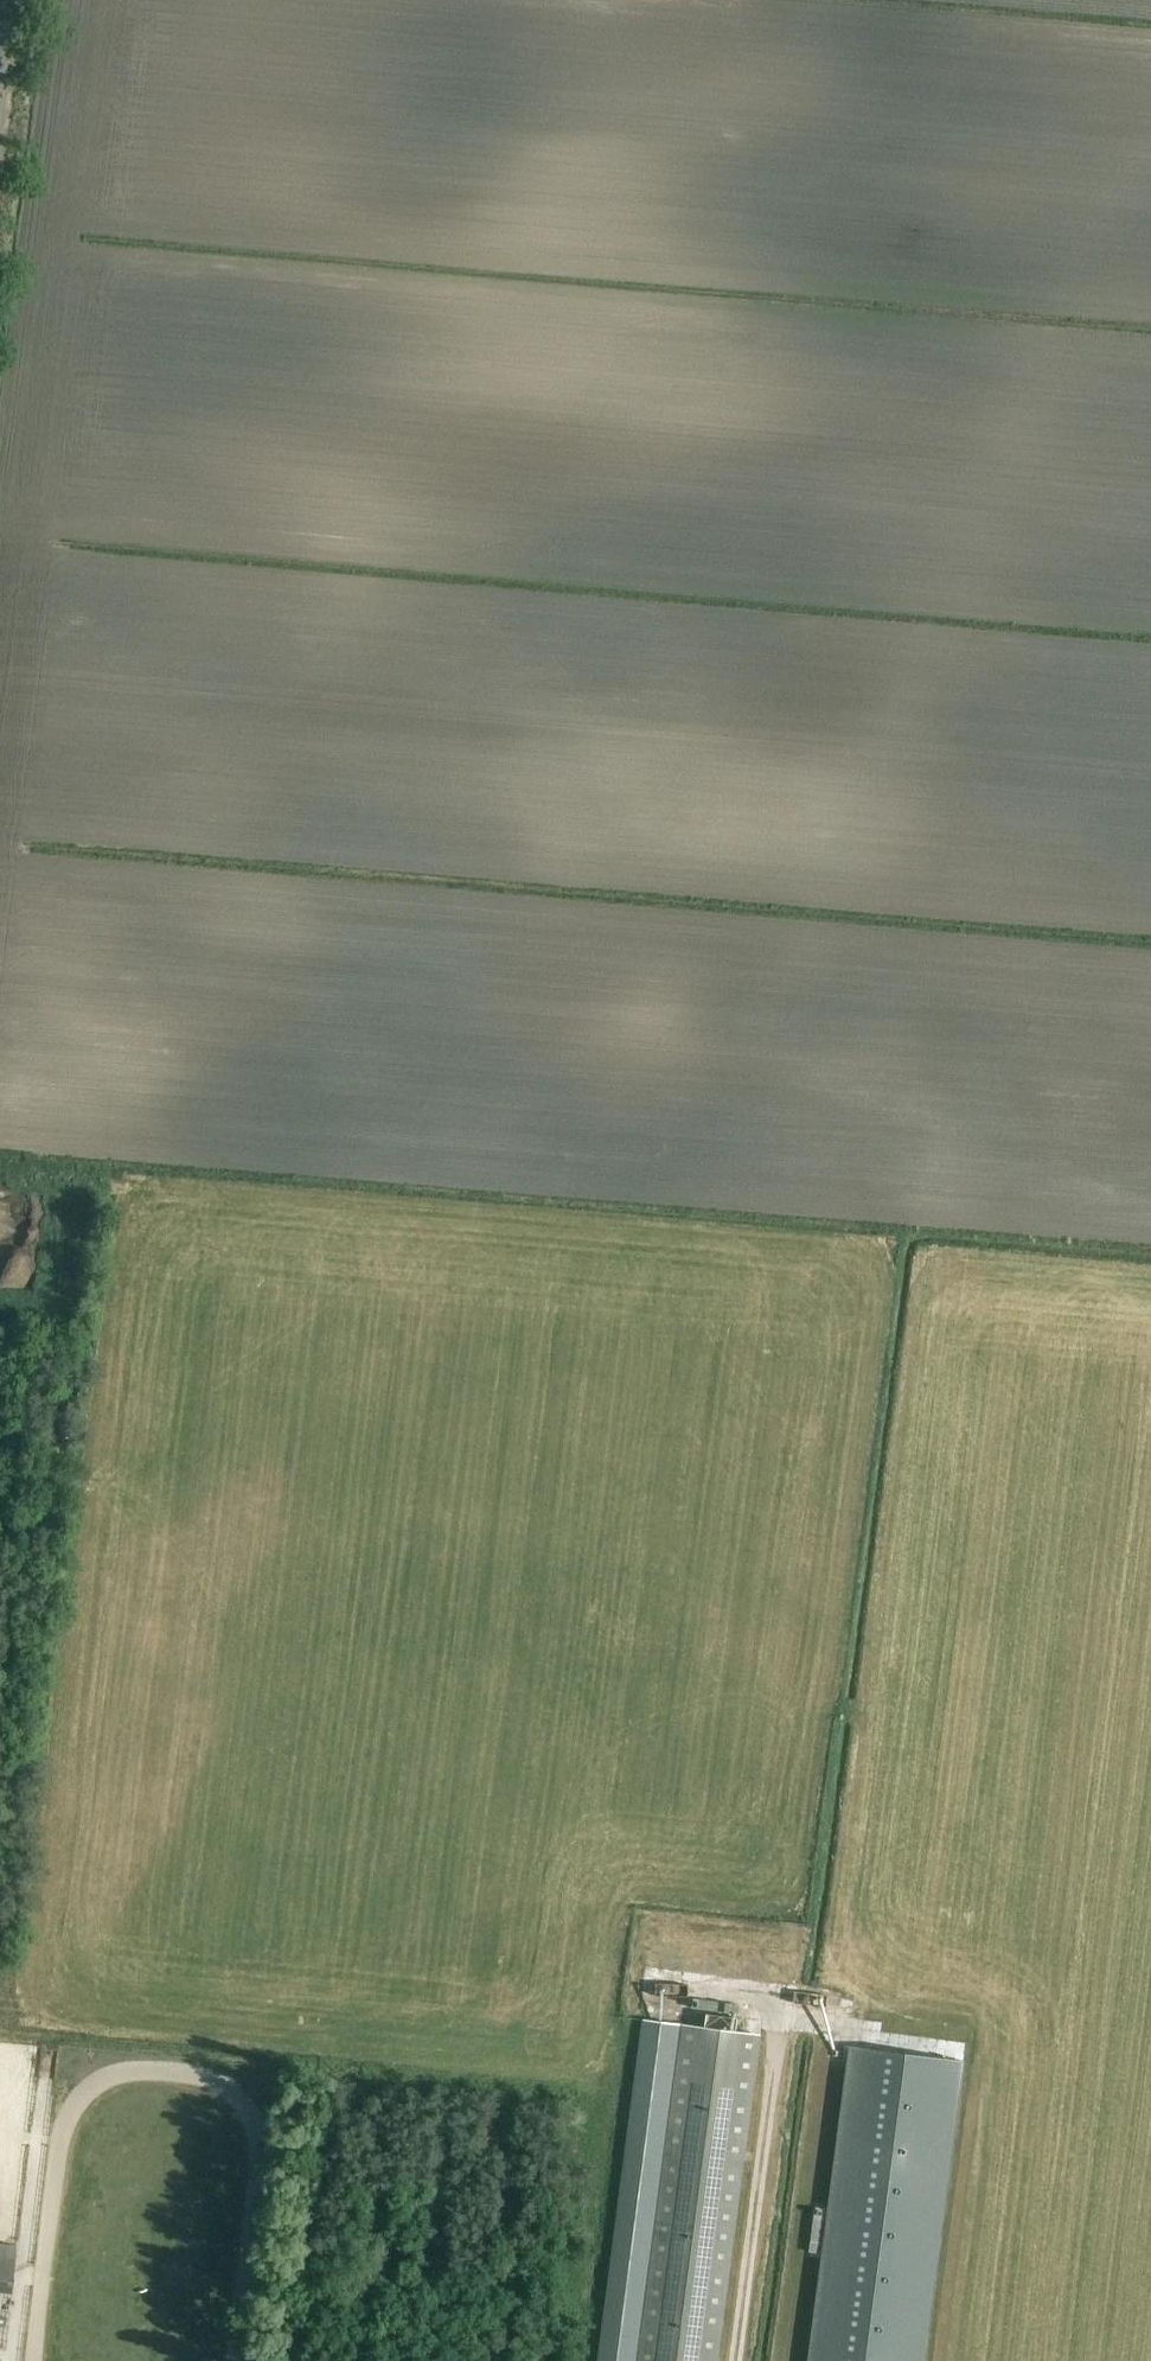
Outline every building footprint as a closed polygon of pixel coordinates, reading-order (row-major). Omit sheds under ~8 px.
[(683,2025),(644,2019),(600,2360),(640,2360),(683,2025)] [(761,2035),(683,2025),(640,2360),(719,2360),(761,2035)] [(794,2360),(904,2360),(943,2061),(835,2046),(794,2360)] [(13,2259),(0,2258),(0,2292),(10,2293),(13,2259)]
